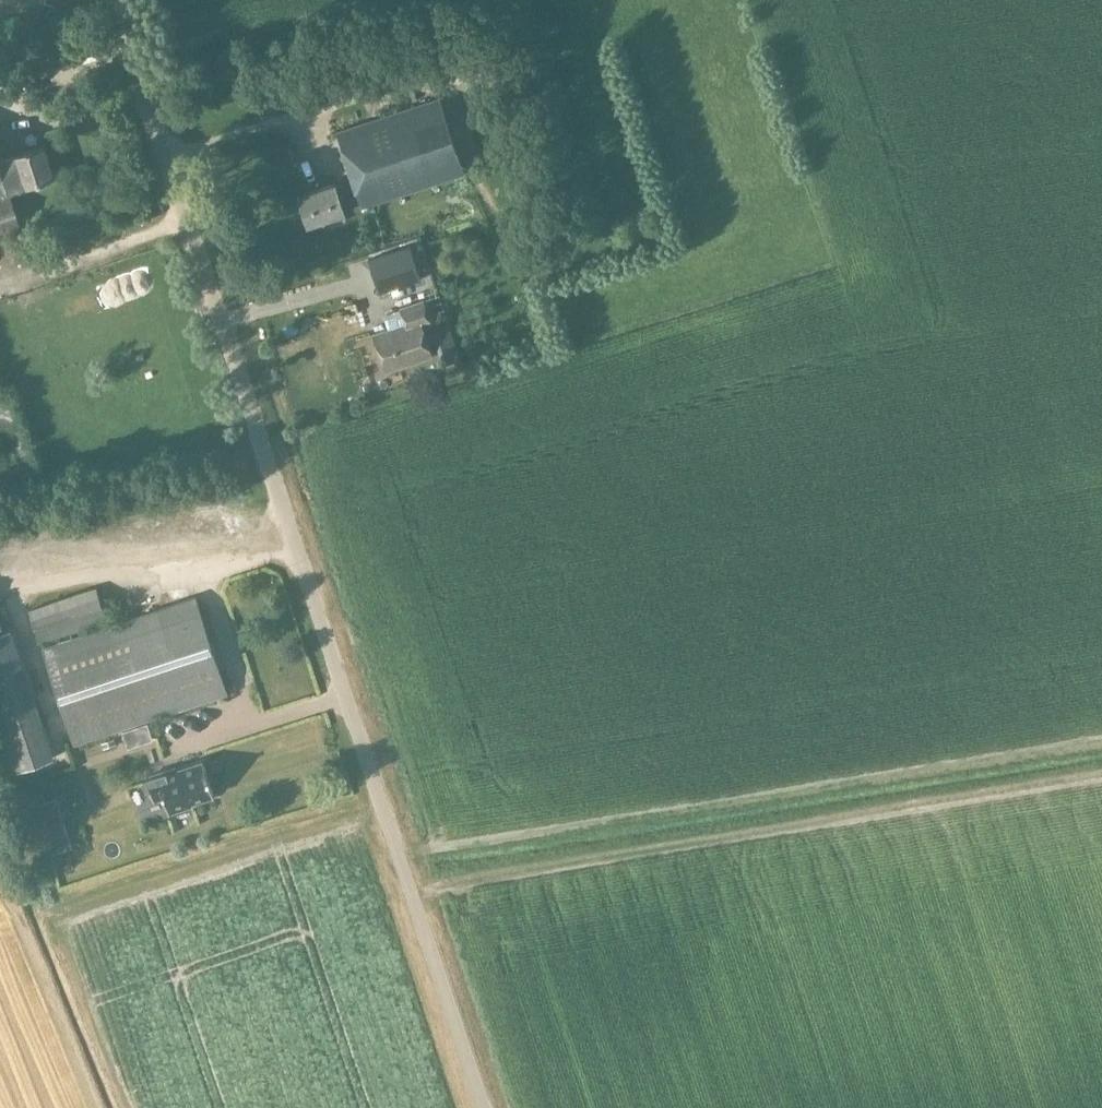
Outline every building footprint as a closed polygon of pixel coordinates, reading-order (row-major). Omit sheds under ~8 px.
[(0,66),(0,85),(10,82),(4,65),(0,66)] [(362,206),(463,172),(438,97),(337,130),(354,181),(335,188),(334,182),(297,195),(307,225),(344,212),(341,204),(360,198),(362,206)] [(65,146),(78,147),(79,129),(66,129),(65,146)] [(13,153),(13,154),(0,158),(0,237),(22,229),(9,191),(54,177),(43,144),(13,153)] [(299,177),(324,177),(324,161),(299,161),(299,177)] [(419,279),(408,247),(367,260),(378,293),(419,279)] [(386,369),(431,355),(422,324),(430,322),(423,302),(401,309),(406,323),(375,332),(386,369)] [(454,345),(449,328),(432,333),(438,350),(454,345)] [(249,497),(252,505),(258,503),(255,495),(249,497)] [(95,586),(28,609),(39,643),(107,620),(95,586)] [(43,647),(76,746),(227,695),(193,595),(170,602),(165,588),(118,603),(124,620),(43,647)] [(6,775),(48,760),(5,631),(0,633),(0,757),(6,775)] [(145,777),(153,800),(163,797),(167,812),(191,804),(191,802),(212,795),(202,762),(165,773),(165,771),(145,777)] [(63,822),(55,798),(35,804),(42,829),(63,822)]
